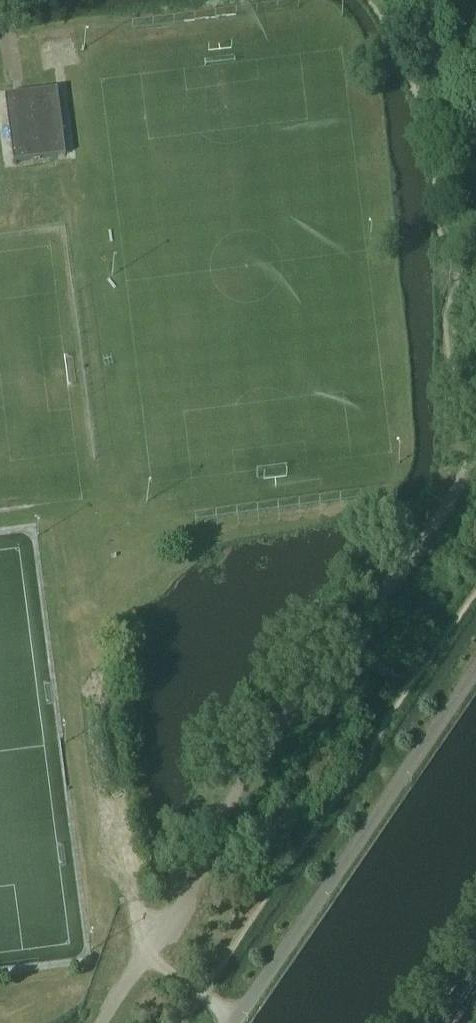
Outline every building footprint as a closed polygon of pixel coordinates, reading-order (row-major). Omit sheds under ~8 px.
[(57,90),(5,96),(13,163),(66,156),(57,90)]
